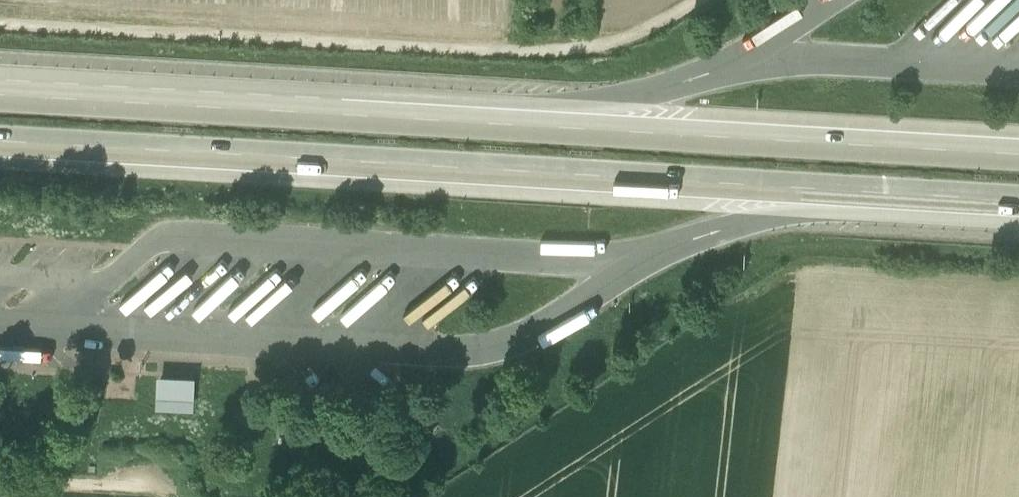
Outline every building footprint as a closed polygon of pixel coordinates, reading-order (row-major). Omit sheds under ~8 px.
[(923,22),(930,30),(958,3),(962,9),(971,0),(947,0),(923,22)] [(151,304),(187,277),(174,260),(122,298),(130,309),(145,297),(151,304)] [(195,377),(157,375),(156,408),(193,408),(195,377)]
